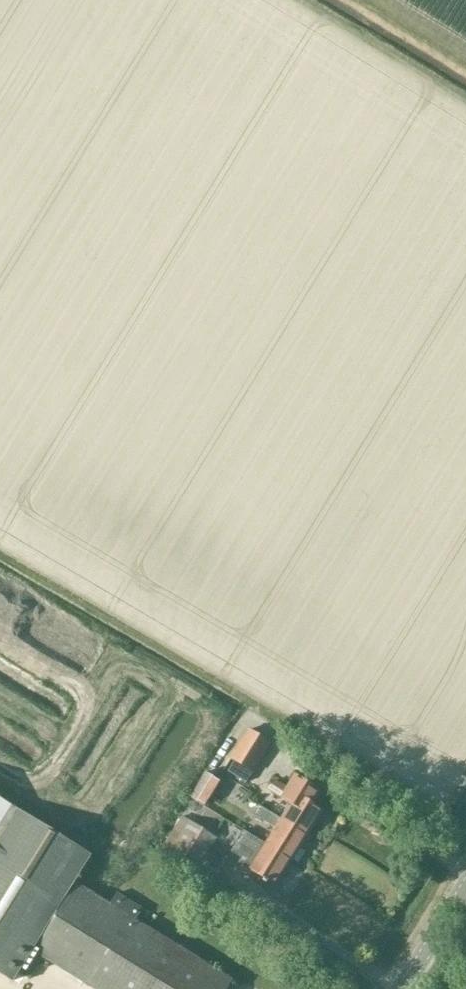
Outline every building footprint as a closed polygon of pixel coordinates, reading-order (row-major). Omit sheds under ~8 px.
[(230,759),(252,772),(270,743),(248,730),(230,759)] [(205,772),(189,797),(202,806),(218,781),(205,772)] [(322,810),(312,804),(320,791),(294,775),(286,788),(274,781),(268,790),(290,804),(281,820),(307,836),(322,810)] [(14,809),(0,801),(0,831),(14,809)] [(307,836),(281,820),(258,806),(252,815),(275,829),(265,844),(291,860),(307,836)] [(95,988),(227,988),(232,980),(135,920),(141,911),(114,895),(109,903),(76,883),(43,936),(40,935),(89,856),(14,809),(0,831),(0,973),(13,980),(17,972),(28,979),(42,956),(95,988)] [(217,837),(213,835),(181,816),(163,847),(198,869),(199,868),(216,878),(228,857),(211,847),(217,837)] [(291,860),(265,844),(243,830),(235,843),(252,853),(244,866),(276,885),(291,860)] [(328,985),(332,979),(323,974),(320,979),(328,985)]
